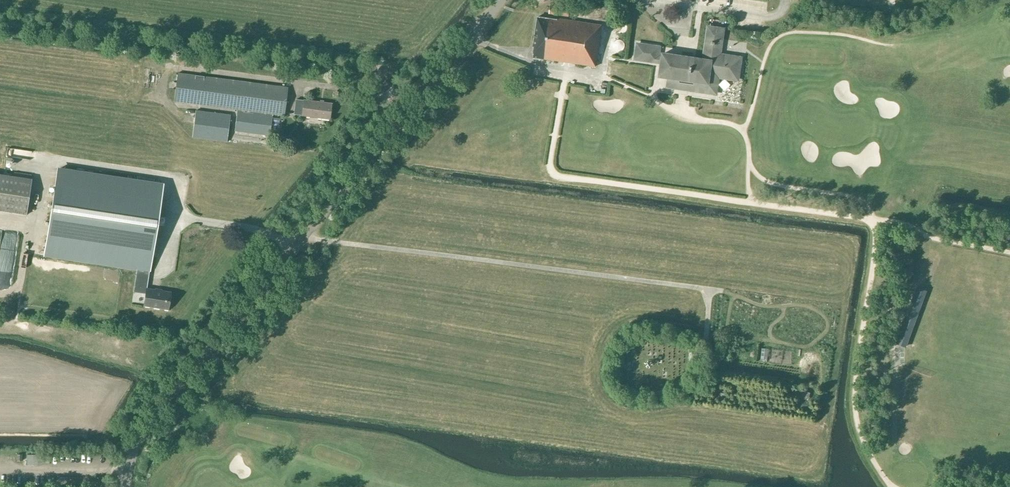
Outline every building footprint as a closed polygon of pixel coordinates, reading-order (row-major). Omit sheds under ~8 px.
[(568,16),(570,8),(550,5),(549,13),(568,16)] [(557,19),(538,17),(533,47),(535,47),(533,57),(596,66),(602,24),(557,17),(557,19)] [(717,90),(719,79),(738,82),(741,58),(720,55),(724,29),(708,27),(703,60),(663,54),(660,76),(670,77),(669,83),(717,90)] [(656,47),(637,44),(635,59),(657,62),(658,57),(655,56),(656,47)] [(173,101),(237,110),(272,114),(284,116),(288,88),(177,73),(173,101)] [(301,116),(329,120),(332,103),(304,100),(296,99),(294,114),(301,115),(301,116)] [(196,110),(192,137),(226,142),(230,114),(196,110)] [(270,136),(272,114),(237,110),(234,131),(270,136)] [(59,169),(46,254),(138,268),(134,291),(146,293),(144,306),(168,309),(171,292),(147,289),(150,270),(151,270),(158,221),(164,185),(59,169)] [(0,173),(0,211),(26,215),(32,178),(0,173)] [(7,236),(13,238),(15,232),(9,230),(7,236)] [(170,279),(183,279),(183,263),(171,262),(170,279)] [(906,347),(927,290),(917,286),(895,343),(906,347)] [(27,455),(27,465),(38,465),(38,455),(27,455)]
